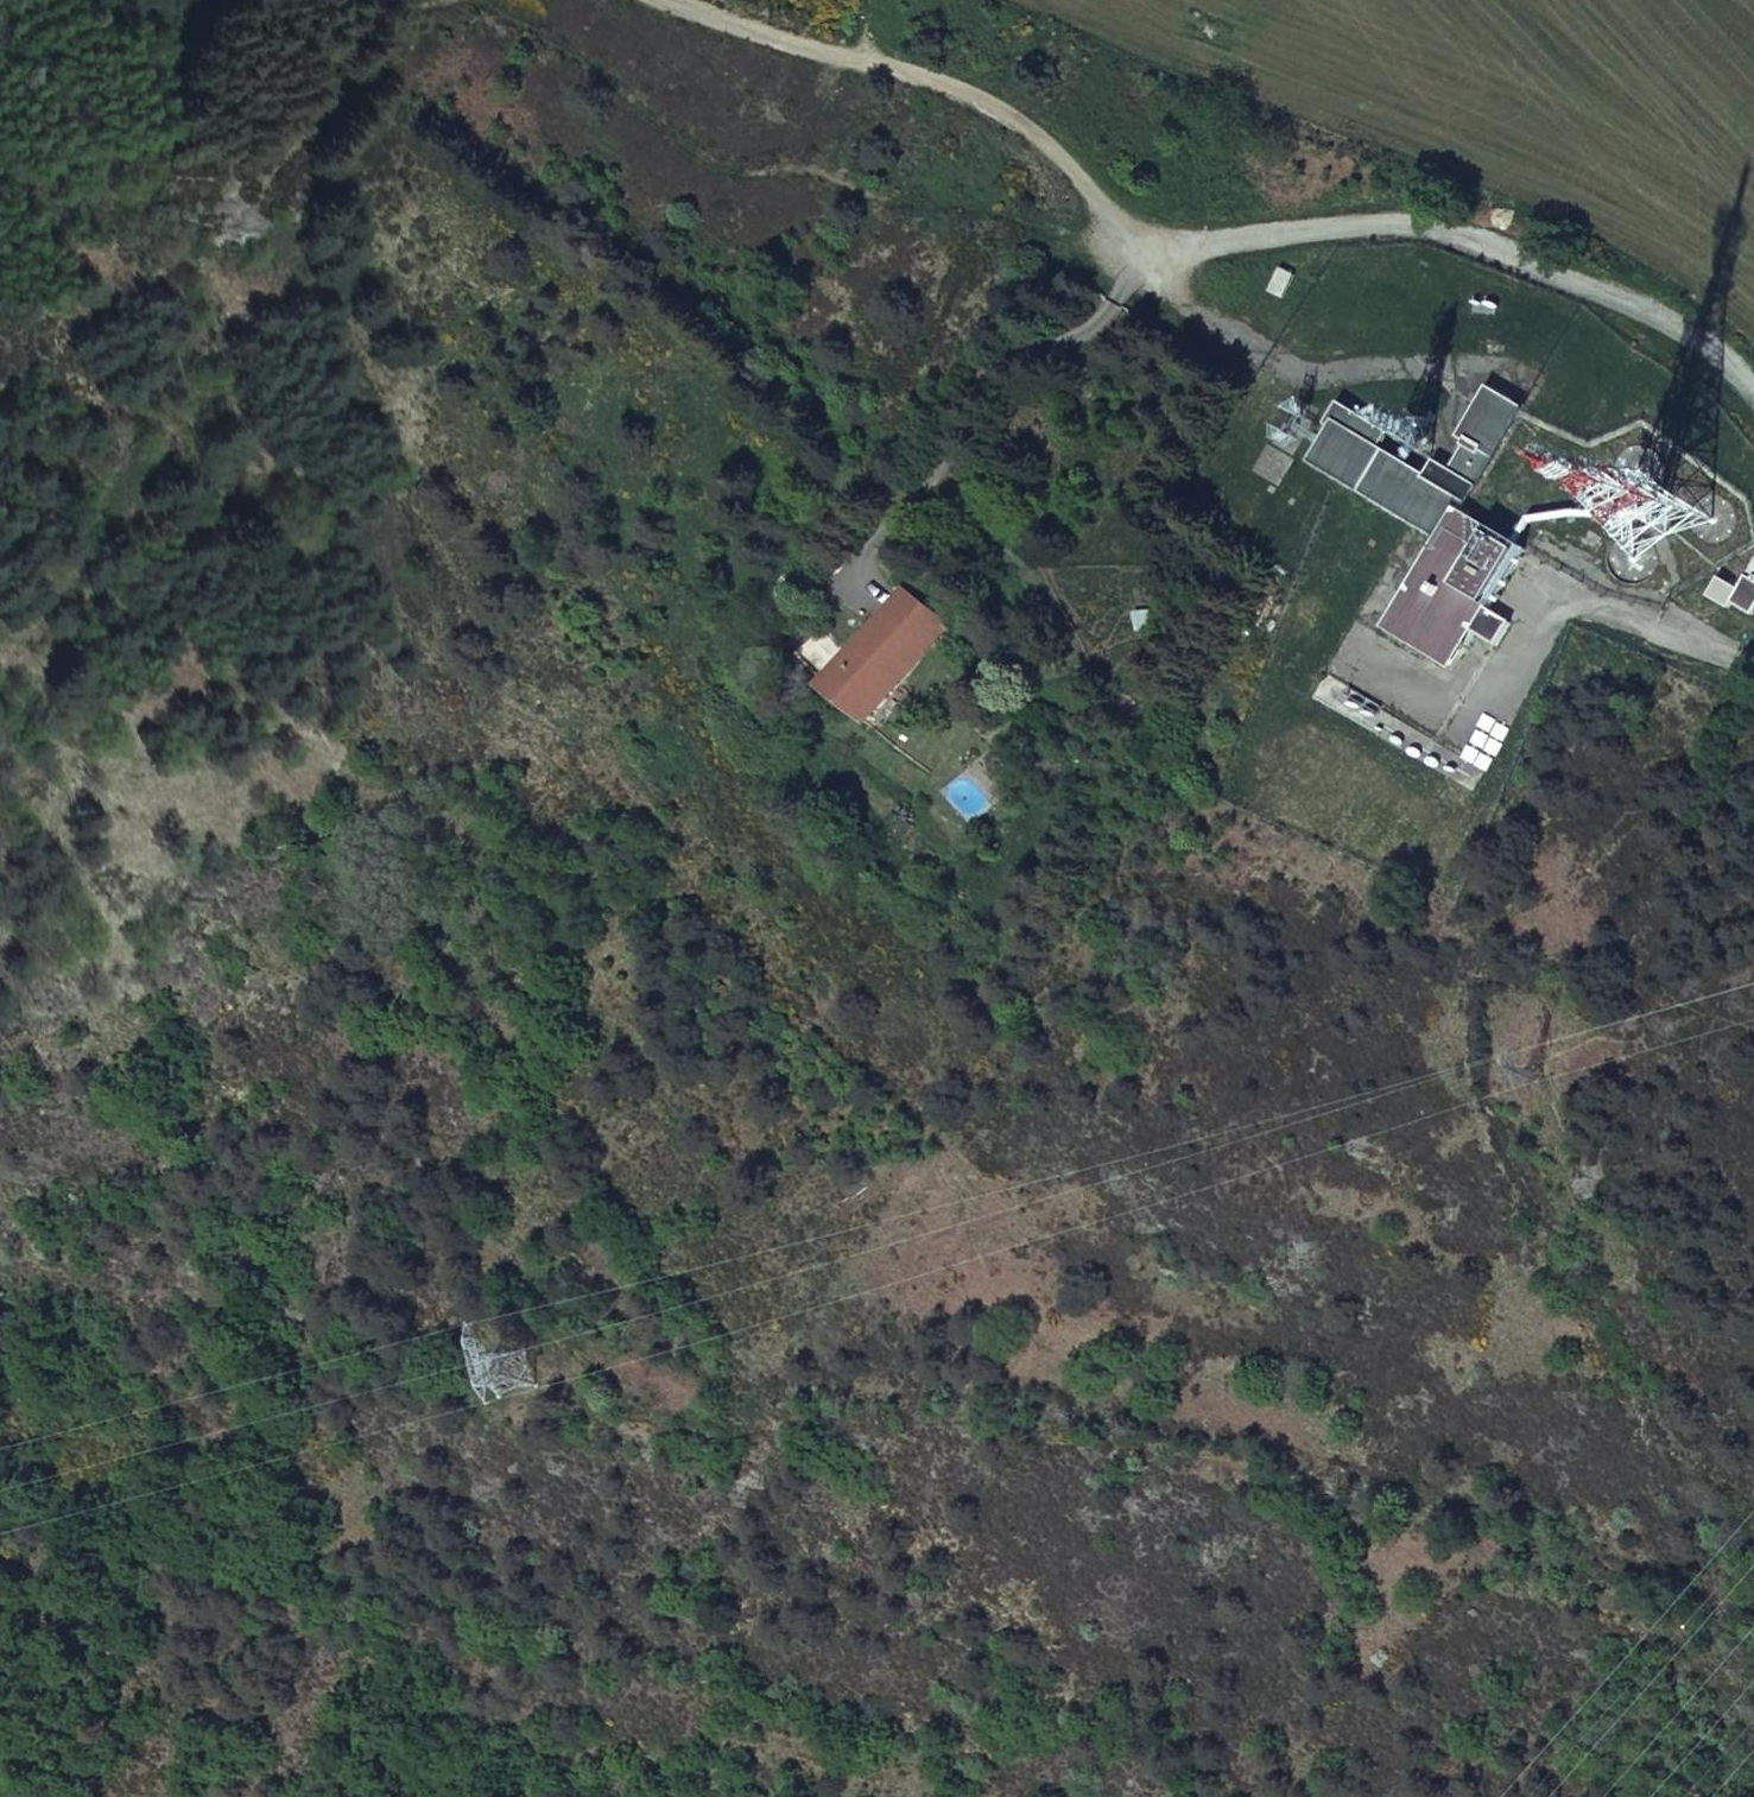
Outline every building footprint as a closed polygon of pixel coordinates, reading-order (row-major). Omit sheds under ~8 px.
[(1301,275),(1288,268),(1277,290),(1290,298),(1301,275)] [(1468,449),(1455,469),(1479,483),(1516,419),(1486,399),(1458,442),(1468,449)] [(1354,428),(1338,417),(1329,433),(1334,436),(1313,473),(1323,478),(1354,428)] [(1354,428),(1323,478),(1344,490),(1369,437),(1354,428)] [(1369,437),(1344,490),(1442,547),(1385,637),(1449,673),(1469,638),(1496,654),(1509,630),(1483,615),(1516,557),(1457,521),(1469,500),(1430,475),(1424,486),(1375,457),(1381,444),(1369,437)] [(1431,472),(1430,475),(1469,500),(1479,483),(1455,469),(1447,481),(1431,472)] [(1745,580),(1731,608),(1752,620),(1753,616),(1753,585),(1745,580)] [(924,655),(936,637),(940,629),(900,599),(883,622),(924,655)] [(815,641),(800,659),(870,731),(924,655),(883,622),(842,671),(815,641)]
